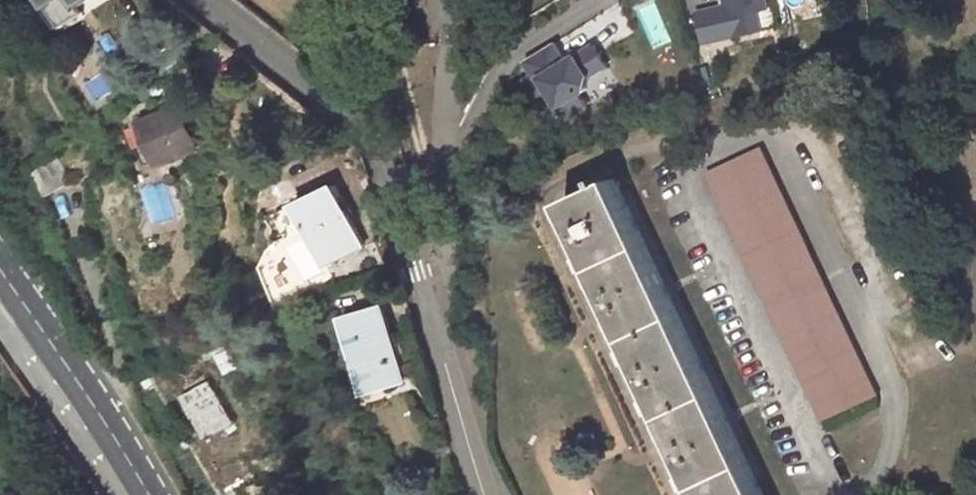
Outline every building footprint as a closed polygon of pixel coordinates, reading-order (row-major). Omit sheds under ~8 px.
[(59,28),(74,18),(69,10),(62,0),(40,0),(59,28)] [(69,10),(85,0),(62,0),(69,10)] [(654,47),(671,41),(656,0),(639,6),(654,47)] [(701,41),(780,26),(775,0),(724,0),(724,3),(695,9),(701,41)] [(533,75),(606,74),(606,47),(565,47),(565,49),(533,49),(533,75)] [(592,109),(592,78),(535,79),(536,111),(592,109)] [(178,106),(139,125),(159,163),(197,142),(178,106)] [(759,144),(707,171),(829,418),(881,391),(759,144)] [(564,204),(707,494),(773,494),(617,179),(564,204)] [(327,181),(289,198),(319,258),(357,238),(327,181)] [(370,293),(335,305),(355,366),(375,359),(379,369),(395,364),(370,293)] [(375,359),(355,366),(358,376),(379,369),(375,359)] [(184,391),(204,438),(228,428),(209,381),(184,391)]
